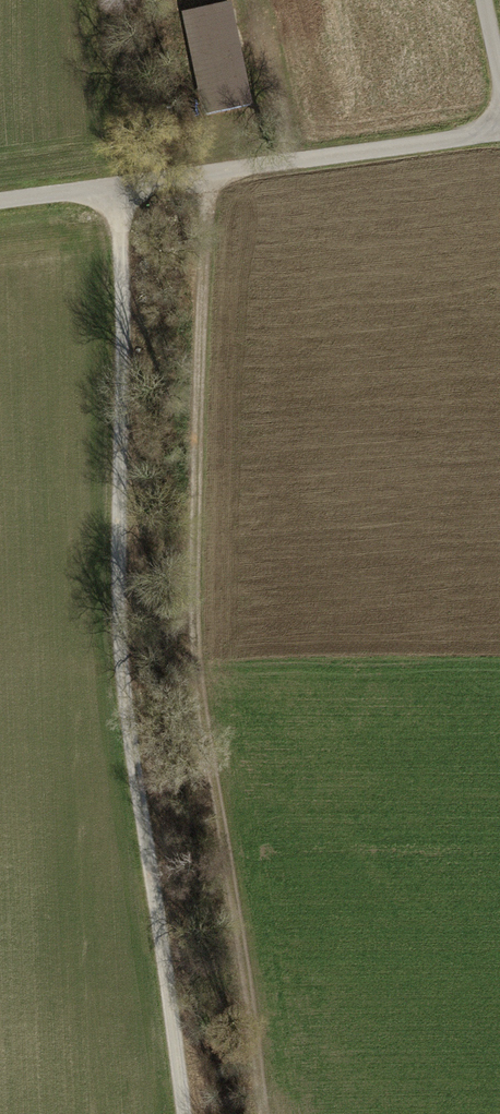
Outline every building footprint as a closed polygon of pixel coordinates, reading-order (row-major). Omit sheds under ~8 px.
[(231,0),(227,0),(182,10),(204,114),(253,104),(231,0)]
